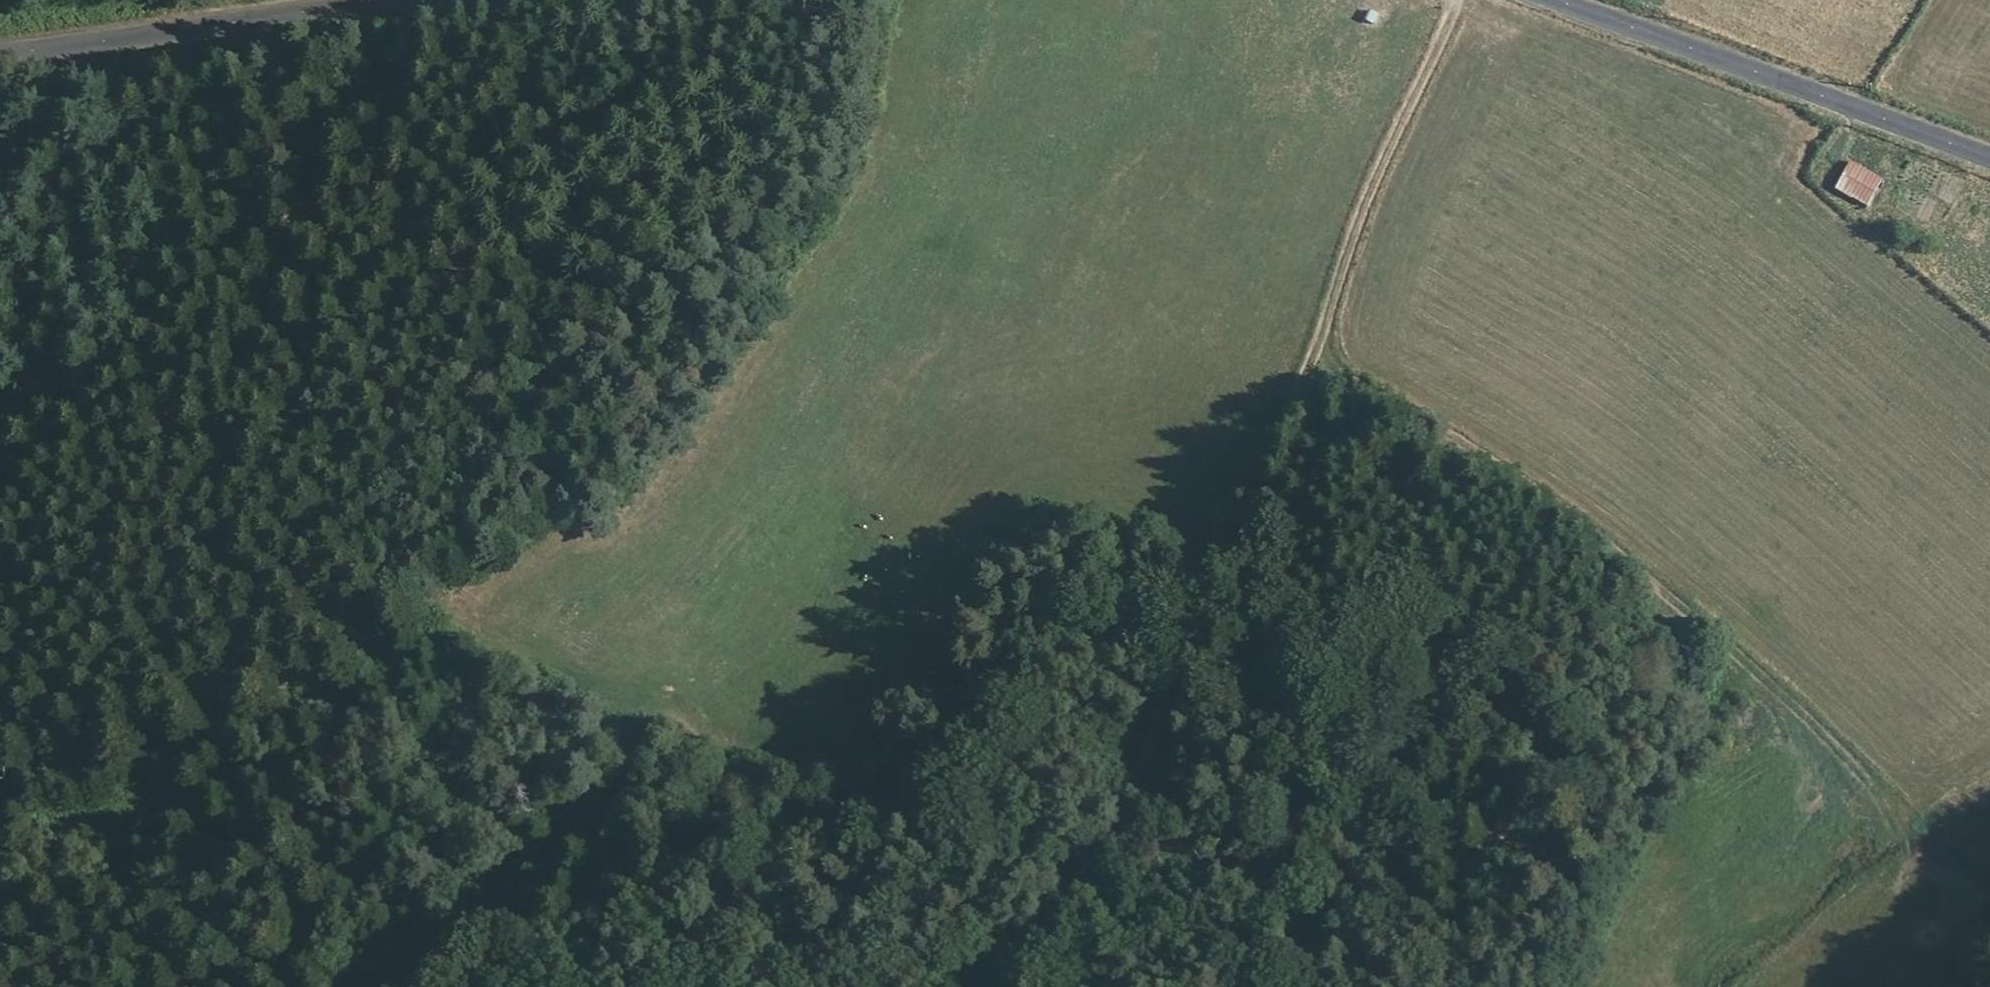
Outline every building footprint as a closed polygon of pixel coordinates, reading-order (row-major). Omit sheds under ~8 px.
[(1847,160),(1833,190),(1867,207),(1882,178),(1847,160)]
